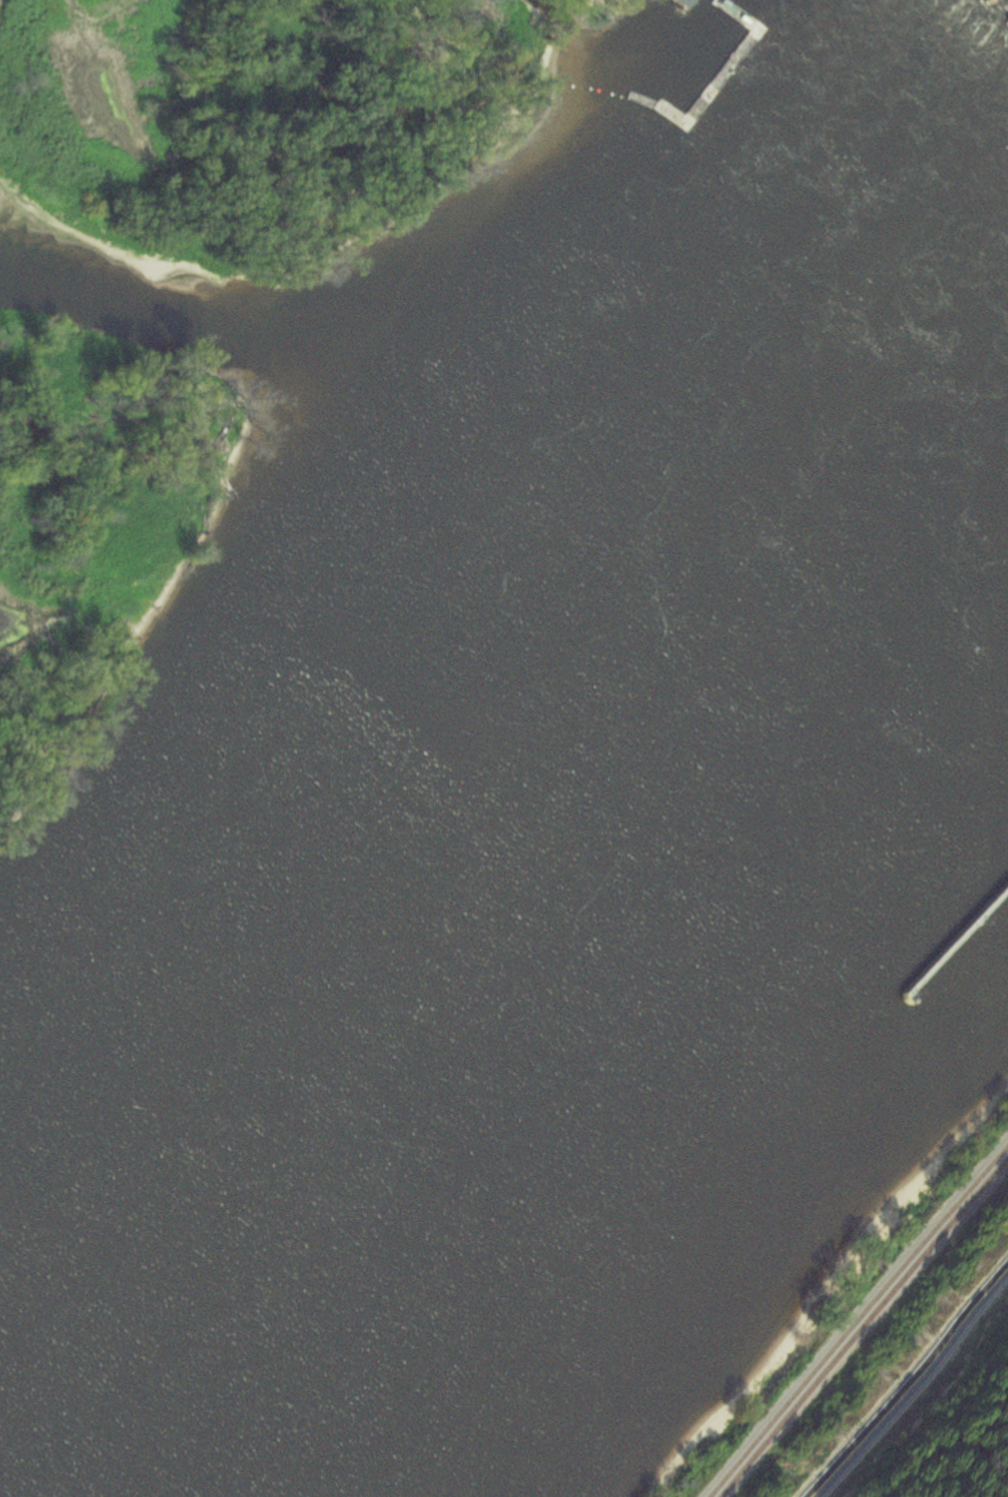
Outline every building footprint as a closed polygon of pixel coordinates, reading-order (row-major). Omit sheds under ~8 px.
[(683,9),(691,0),(674,0),(683,9)]
